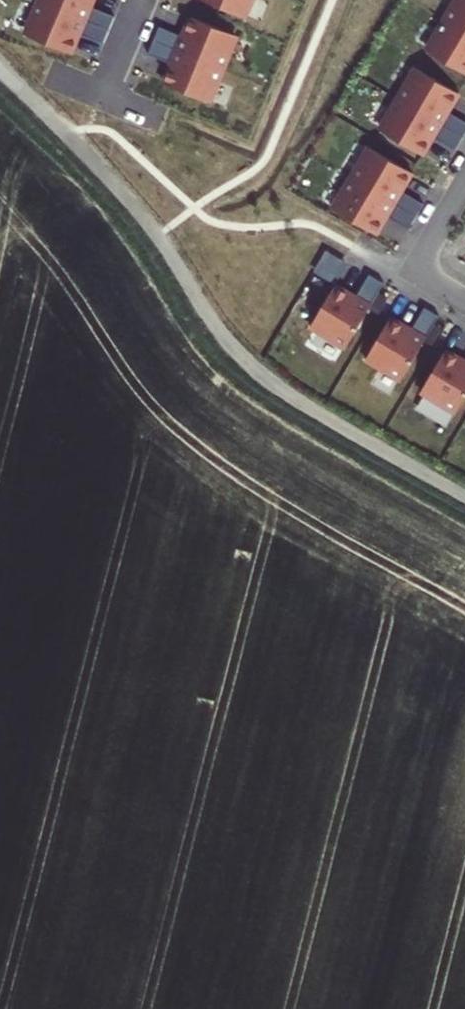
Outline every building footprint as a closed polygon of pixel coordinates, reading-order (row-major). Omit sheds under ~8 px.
[(104,23),(50,0),(34,0),(22,27),(65,46),(73,27),(98,37),(104,23)] [(104,23),(110,10),(87,0),(50,0),(104,23)] [(243,0),(210,0),(238,12),(243,0)] [(448,21),(464,31),(464,0),(461,0),(448,21)] [(154,20),(148,34),(215,63),(229,30),(187,12),(178,31),(154,20)] [(448,21),(430,52),(464,73),(464,31),(448,21)] [(201,96),(215,63),(148,34),(142,48),(166,58),(158,78),(201,96)] [(401,101),(464,138),(464,136),(464,121),(449,111),(459,93),(419,70),(401,101)] [(456,151),(464,138),(401,101),(383,131),(423,155),(433,137),(456,151)] [(372,149),(354,180),(417,217),(424,204),(402,191),(412,173),(372,149)] [(409,230),(417,217),(354,180),(336,211),(376,235),(386,217),(409,230)] [(327,249),(320,272),(344,280),(351,257),(327,249)] [(336,286),(311,328),(346,349),(385,284),(370,276),(356,298),(336,286)] [(391,319),(366,361),(402,382),(440,317),(425,308),(412,331),(391,319)] [(421,394),(457,415),(464,401),(464,363),(446,352),(421,394)]
